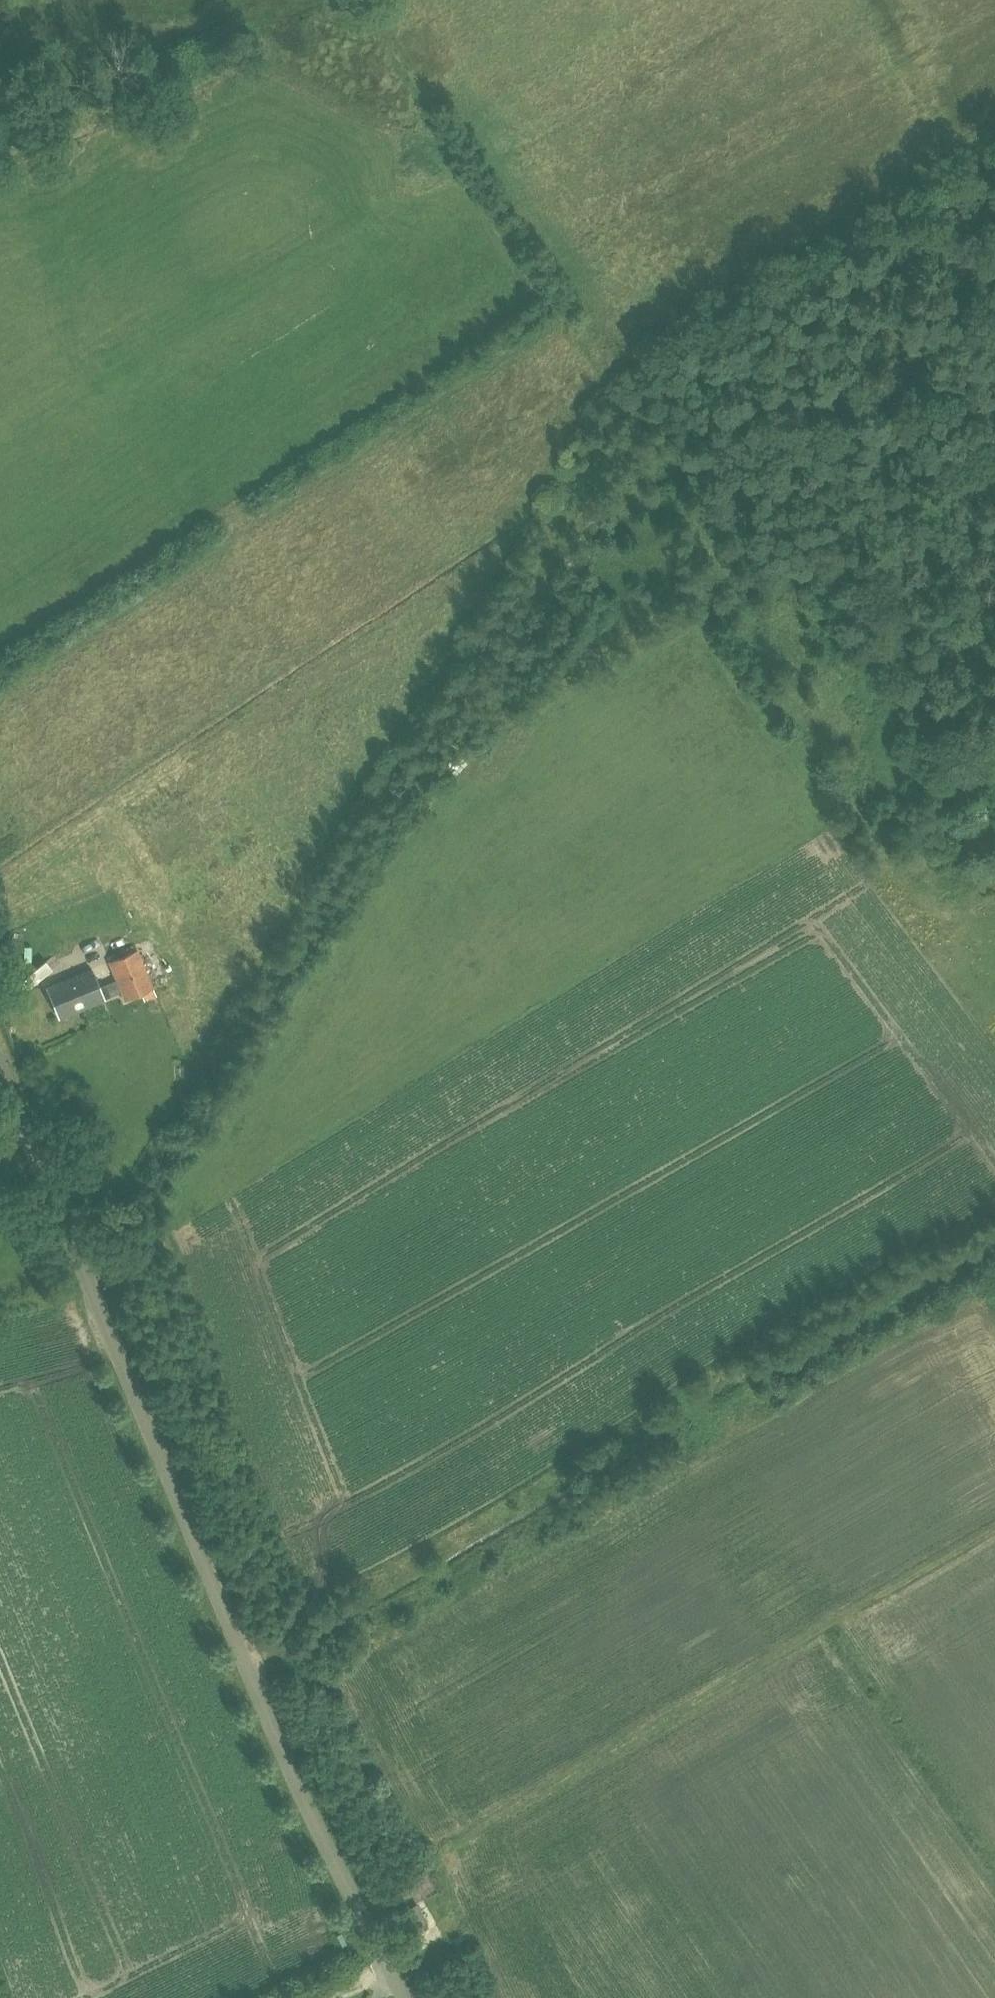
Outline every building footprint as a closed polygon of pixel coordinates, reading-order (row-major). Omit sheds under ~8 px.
[(139,950),(109,962),(125,1000),(142,994),(154,989),(155,989),(139,950)] [(60,1017),(105,999),(112,996),(106,984),(100,987),(93,969),(48,987),(60,1017)] [(154,989),(142,994),(144,1001),(157,997),(154,989)] [(428,1921),(419,1904),(393,1916),(402,1934),(428,1921)]
